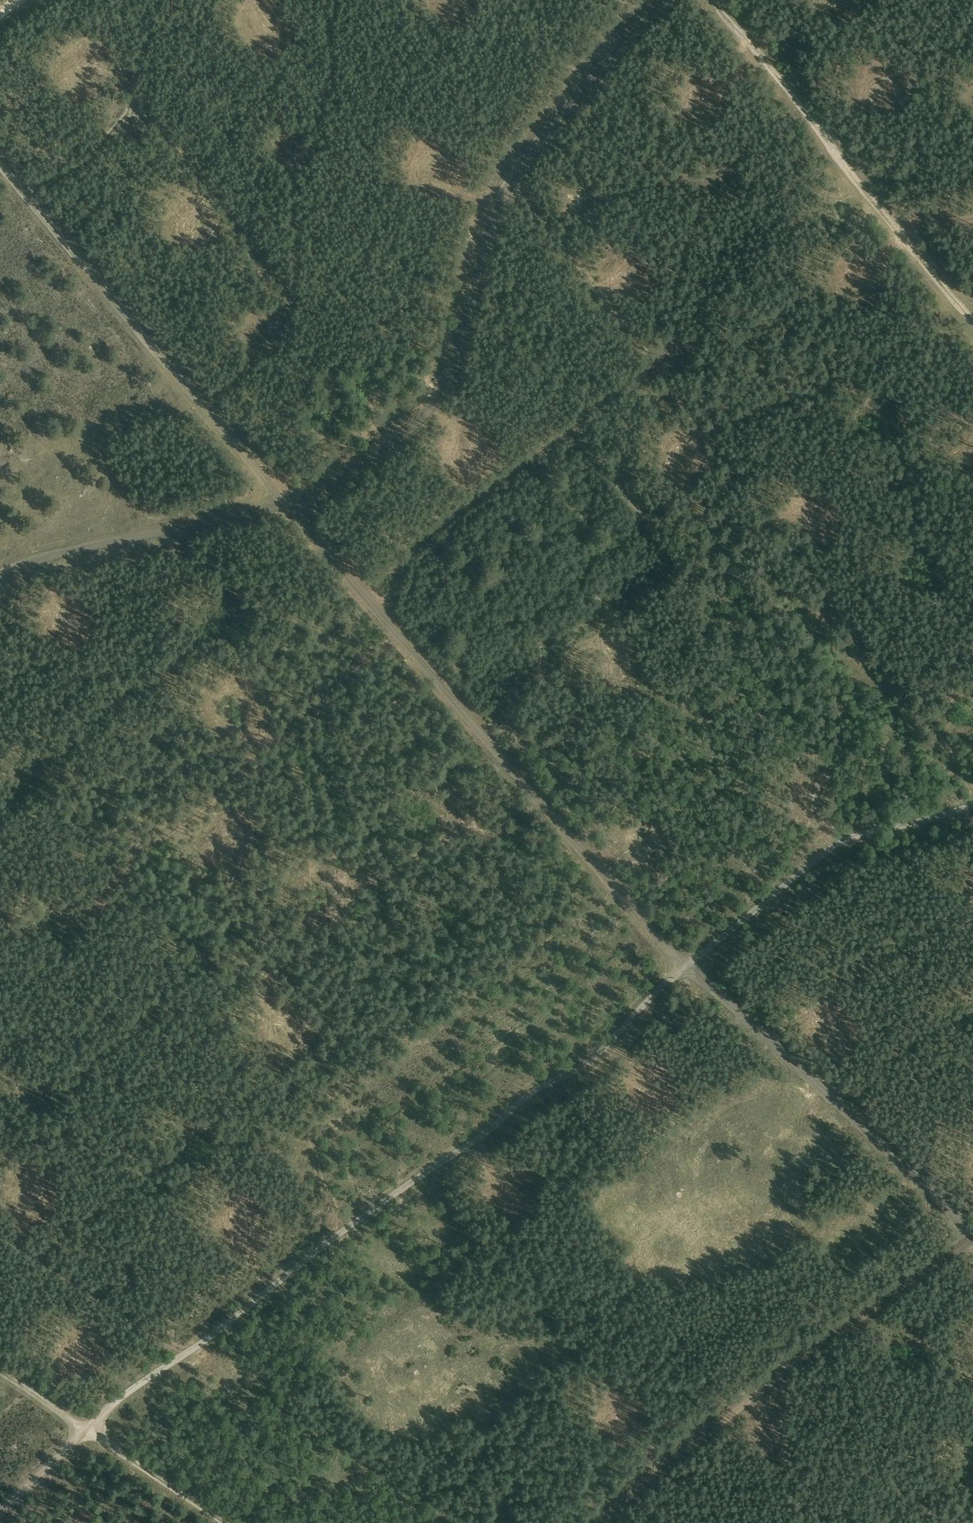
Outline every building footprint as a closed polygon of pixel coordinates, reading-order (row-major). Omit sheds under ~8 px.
[(103,1407),(110,1402),(106,1396),(99,1402),(103,1407)]
